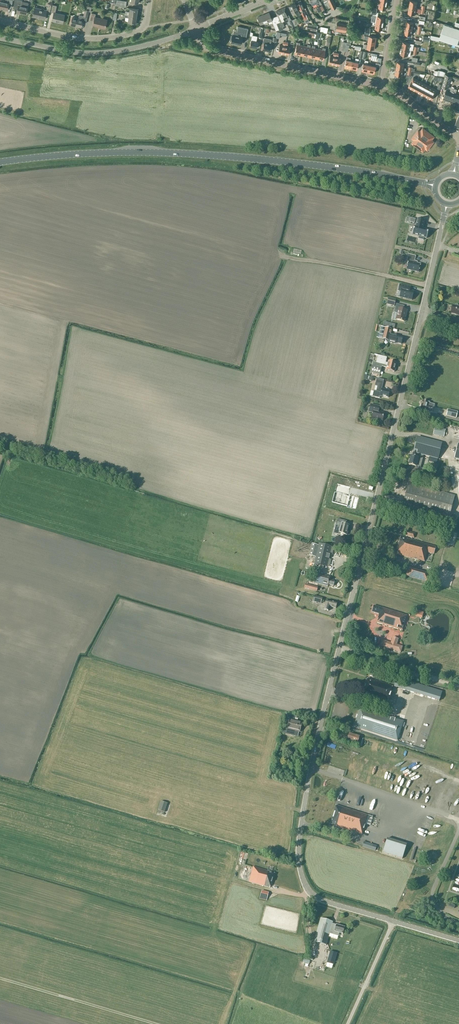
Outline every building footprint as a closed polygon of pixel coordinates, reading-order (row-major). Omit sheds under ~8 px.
[(7,10),(8,7),(11,8),(13,0),(5,0),(4,1),(0,0),(0,9),(7,10)] [(18,12),(26,14),(28,4),(21,2),(22,0),(15,0),(13,8),(17,9),(16,12),(18,13),(18,12)] [(296,2),(300,10),(301,12),(300,13),(304,20),(308,18),(306,15),(305,15),(304,11),(303,12),(302,9),(304,8),(300,0),(296,2)] [(332,9),(336,7),(333,0),(327,0),(332,9)] [(300,14),(295,3),(289,5),(292,12),(295,11),(297,15),(300,14)] [(32,16),(45,19),(46,14),(49,15),(51,4),(48,4),(47,10),(34,7),(32,16)] [(52,21),(62,23),(64,15),(55,13),(57,6),(52,5),(51,12),(54,13),(52,21)] [(281,10),(284,18),(286,17),(288,21),(289,20),(291,24),(293,28),(295,26),(295,25),(292,20),(292,19),(291,19),(285,7),(281,9),(281,10)] [(125,14),(138,16),(139,9),(129,8),(129,11),(125,11),(125,14)] [(89,10),(85,9),(83,16),(79,15),(78,18),(72,17),(71,25),(81,27),(82,22),(86,23),(89,10)] [(281,10),(281,9),(275,11),(279,19),(280,22),(278,22),(281,30),(283,29),(282,27),(284,26),(282,21),(285,19),(284,18),(281,10)] [(272,20),(269,12),(257,17),(260,24),(264,23),(272,20)] [(100,27),(105,28),(107,20),(95,17),(95,14),(91,13),(90,20),(94,21),(93,25),(100,26),(100,27)] [(137,24),(138,16),(125,14),(124,17),(128,17),(128,21),(132,22),(132,23),(137,24)] [(281,30),(278,22),(273,25),(276,31),(279,29),(279,31),(281,30)] [(347,24),(337,22),(335,31),(345,32),(347,24)] [(383,23),(376,22),(373,22),(372,24),(375,25),(374,29),(382,30),(383,23)] [(444,24),(439,39),(458,46),(458,29),(444,24)] [(236,31),(238,32),(237,36),(233,35),(231,42),(241,44),(242,38),(246,39),(248,29),(237,26),(236,31)] [(249,46),(257,48),(258,42),(256,41),(257,36),(252,35),(251,40),(249,46)] [(263,49),(270,51),(272,44),(270,44),(271,39),(264,37),(263,43),(264,43),(263,49)] [(299,45),(300,43),(297,42),(294,54),(301,55),(303,45),(299,45)] [(410,43),(403,42),(402,48),(411,50),(412,48),(409,47),(410,43)] [(307,46),(304,46),(303,45),(301,55),(308,57),(311,45),(308,44),(307,46)] [(318,49),(315,48),(315,46),(312,45),(309,57),(316,59),(318,49)] [(322,49),(318,49),(316,59),(323,60),(326,48),(323,47),(322,49)] [(333,64),(335,57),(336,52),(337,47),(335,47),(333,55),(334,55),(333,56),(330,56),(328,63),(333,64)] [(411,50),(402,48),(401,54),(410,56),(411,50)] [(355,61),(352,61),(350,68),(357,69),(358,62),(359,59),(355,58),(355,61)] [(396,68),(403,70),(406,70),(406,68),(404,67),(404,63),(397,62),(396,68)] [(448,89),(452,76),(445,74),(441,87),(448,89)] [(412,89),(417,80),(413,77),(408,87),(412,89)] [(421,82),(417,80),(412,89),(416,91),(421,82)] [(416,91),(420,93),(425,84),(421,82),(416,91)] [(425,84),(420,93),(424,95),(429,86),(425,84)] [(433,88),(429,86),(424,95),(428,97),(433,88)] [(455,94),(457,89),(451,87),(450,92),(446,91),(443,99),(453,102),(451,108),(458,111),(458,95),(455,94)] [(437,90),(433,88),(428,97),(432,100),(437,90)] [(425,147),(428,149),(433,142),(431,140),(434,136),(423,128),(420,132),(418,130),(412,138),(414,139),(412,143),(423,151),(425,147)] [(425,221),(418,219),(416,229),(415,229),(413,238),(418,239),(418,241),(423,242),(423,240),(426,241),(428,232),(423,231),(425,221)] [(407,270),(419,273),(421,264),(417,263),(417,262),(415,261),(416,256),(409,255),(407,262),(409,262),(407,270)] [(399,297),(411,300),(413,292),(409,291),(410,287),(400,285),(398,291),(401,292),(399,297)] [(404,321),(407,310),(402,309),(402,306),(396,304),(394,312),(398,313),(396,320),(404,321)] [(392,330),(381,327),(378,339),(388,341),(388,342),(395,344),(396,343),(401,344),(402,338),(390,335),(392,330)] [(378,356),(376,363),(395,368),(396,363),(388,361),(388,363),(385,363),(386,358),(378,356)] [(373,362),(370,373),(380,375),(382,366),(387,368),(386,370),(394,372),(395,368),(382,364),(376,363),(373,362)] [(373,392),(372,397),(379,399),(380,396),(382,397),(382,396),(388,398),(389,392),(384,390),(385,390),(382,389),(382,387),(383,384),(376,382),(375,385),(375,386),(377,387),(376,392),(373,392)] [(420,409),(432,412),(433,408),(434,408),(435,404),(430,403),(430,402),(422,401),(421,405),(420,409)] [(379,406),(371,404),(369,412),(373,413),(372,418),(382,421),(384,413),(378,411),(379,406)] [(446,416),(456,418),(458,412),(448,410),(446,416)] [(444,437),(445,430),(435,428),(433,435),(444,437)] [(442,443),(418,436),(417,441),(416,441),(412,456),(411,456),(408,465),(420,468),(424,455),(430,457),(428,461),(437,464),(442,443)] [(455,496),(408,484),(402,508),(448,520),(455,496)] [(335,494),(332,504),(346,508),(346,509),(356,511),(359,499),(349,497),(349,498),(344,496),(342,506),(337,505),(338,501),(333,500),(335,494)] [(337,519),(335,526),(340,528),(339,533),(347,535),(349,525),(344,524),(344,521),(337,519)] [(397,554),(424,562),(427,552),(434,554),(436,547),(406,539),(407,537),(401,536),(397,549),(398,550),(397,554)] [(314,564),(327,567),(332,547),(319,544),(318,545),(312,544),(309,556),(316,557),(314,564)] [(429,574),(409,568),(406,576),(427,582),(429,574)] [(333,586),(335,581),(329,580),(330,577),(316,573),(313,582),(328,586),(328,584),(333,586)] [(329,607),(336,608),(337,603),(326,600),(323,610),(328,611),(329,607)] [(402,631),(407,616),(374,605),(371,613),(379,616),(378,619),(377,623),(402,631)] [(414,648),(418,629),(414,628),(410,647),(414,648)] [(398,639),(393,637),(391,643),(382,640),(380,646),(401,652),(402,648),(396,646),(398,639)] [(440,701),(442,692),(397,678),(394,687),(440,701)] [(374,681),(367,679),(362,696),(388,704),(392,692),(391,691),(393,686),(374,680),(374,681)] [(360,708),(358,716),(357,715),(356,717),(357,718),(354,727),(397,741),(403,722),(360,708)] [(282,734),(298,737),(299,732),(300,732),(302,723),(297,722),(298,717),(285,714),(284,719),(285,719),(282,734)] [(359,737),(349,734),(347,740),(357,743),(359,737)] [(160,801),(158,811),(165,812),(167,803),(160,801)] [(336,805),(331,820),(330,824),(337,826),(336,826),(362,834),(368,815),(336,805)] [(402,859),(407,844),(387,838),(383,853),(402,859)] [(375,851),(377,846),(364,842),(363,847),(375,851)] [(271,884),(275,873),(253,867),(249,882),(270,888),(271,884)] [(269,892),(261,890),(260,897),(267,899),(269,892)] [(321,919),(314,942),(326,946),(330,934),(334,935),(335,931),(342,934),(344,927),(336,925),(332,924),(332,922),(321,919)] [(330,951),(327,962),(334,964),(337,952),(330,951)] [(321,967),(324,968),(326,958),(320,957),(318,964),(311,963),(310,968),(320,970),(321,967)]
